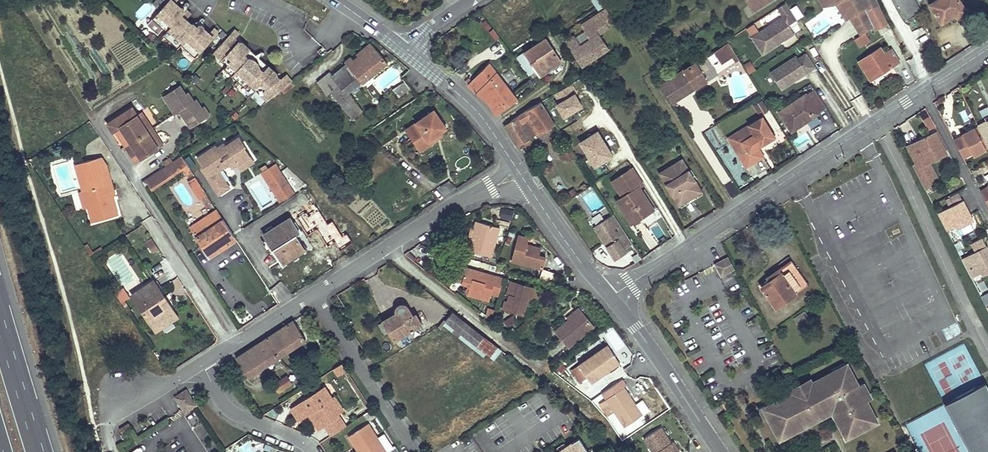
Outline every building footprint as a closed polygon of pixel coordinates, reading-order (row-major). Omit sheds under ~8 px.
[(163,27),(167,30),(163,33),(178,47),(181,43),(195,56),(217,33),(217,31),(216,29),(214,28),(213,29),(209,33),(206,32),(203,30),(203,25),(204,24),(201,21),(198,25),(195,22),(194,23),(189,23),(187,21),(187,18),(190,14),(191,13),(190,11),(190,10),(189,9),(186,9),(183,6),(183,7),(178,7),(176,5),(175,2),(177,0),(168,0),(147,23),(158,33),(163,27)] [(879,5),(876,0),(867,0),(865,1),(865,0),(830,0),(833,4),(834,3),(837,1),(848,18),(849,17),(863,8),(865,12),(879,5)] [(906,20),(921,12),(915,0),(896,0),(906,20)] [(931,3),(930,4),(942,22),(955,13),(958,16),(966,11),(959,0),(929,0),(931,3)] [(845,20),(848,18),(837,1),(834,3),(845,20)] [(789,25),(798,19),(787,2),(778,8),(783,16),(752,36),(763,53),(794,33),(789,25)] [(879,5),(865,12),(869,18),(873,27),(875,32),(888,26),(879,5)] [(606,8),(599,13),(607,26),(614,21),(606,8)] [(849,17),(855,27),(869,18),(865,12),(863,8),(849,17)] [(599,13),(589,19),(597,32),(607,26),(599,13)] [(869,18),(855,27),(860,35),(865,33),(873,27),(869,18)] [(575,35),(566,41),(582,67),(609,49),(597,32),(589,19),(581,25),(585,30),(587,33),(577,39),(576,36),(575,35)] [(751,34),(758,30),(754,23),(747,27),(751,34)] [(234,29),(214,51),(227,64),(223,68),(251,93),(255,89),(267,100),(291,81),(289,78),(285,76),(282,79),(279,79),(276,76),(276,72),(268,65),(266,68),(266,69),(265,71),(262,70),(260,68),(259,64),(256,61),(253,59),(250,57),(248,57),(246,55),(245,52),(247,51),(250,49),(242,42),(239,41),(236,39),(235,36),(238,32),(237,30),(234,29)] [(585,30),(576,36),(577,39),(587,33),(585,30)] [(869,40),(865,33),(860,35),(854,40),(858,47),(869,40)] [(562,62),(546,38),(524,52),(530,61),(538,74),(550,66),(552,68),(562,62)] [(684,39),(677,43),(685,56),(693,51),(684,39)] [(729,43),(714,52),(722,63),(732,56),(736,61),(739,59),(729,43)] [(348,65),(325,82),(352,118),(363,110),(348,91),(361,82),(362,83),(387,64),(372,44),(358,55),(359,57),(355,60),(352,57),(345,62),(348,65)] [(879,48),(859,61),(870,79),(882,71),(884,73),(900,63),(891,50),(883,54),(879,48)] [(817,66),(808,53),(799,58),(797,55),(771,72),(782,89),(792,82),(793,78),(797,79),(817,66)] [(717,74),(705,56),(660,85),(673,106),(677,103),(675,100),(717,74)] [(751,60),(743,63),(747,73),(755,70),(751,60)] [(530,61),(522,66),(532,78),(538,74),(530,61)] [(517,99),(490,64),(469,85),(487,102),(496,114),(517,99)] [(550,66),(538,74),(540,76),(552,68),(550,66)] [(571,84),(555,94),(560,102),(557,104),(564,116),(582,106),(575,94),(577,93),(571,84)] [(180,85),(164,96),(176,115),(180,112),(191,129),(211,116),(204,107),(202,108),(196,99),(194,101),(188,92),(186,94),(180,85)] [(828,109),(816,90),(782,112),(793,130),(828,109)] [(525,111),(504,126),(517,147),(555,123),(541,102),(525,111)] [(133,107),(108,123),(113,132),(116,130),(121,126),(125,133),(122,135),(133,153),(136,150),(141,158),(158,147),(148,131),(138,115),(133,107)] [(433,111),(405,130),(415,145),(425,138),(427,141),(439,133),(445,129),(433,111)] [(142,113),(138,115),(148,131),(152,128),(142,113)] [(936,126),(930,116),(924,119),(929,129),(936,126)] [(763,117),(730,138),(748,167),(765,156),(759,147),(756,142),(760,140),(763,145),(776,137),(763,117)] [(975,128),(987,149),(987,142),(980,125),(975,128)] [(121,126),(116,130),(136,161),(141,158),(136,150),(133,153),(122,135),(125,133),(121,126)] [(152,128),(148,131),(158,147),(163,145),(152,128)] [(963,136),(954,140),(962,155),(971,151),(974,156),(987,149),(975,128),(962,134),(963,136)] [(580,142),(587,154),(605,143),(597,131),(580,142)] [(441,136),(439,133),(427,141),(425,138),(415,145),(420,151),(441,136)] [(946,153),(935,133),(908,146),(916,162),(913,164),(925,188),(938,182),(932,170),(924,173),(921,166),(928,162),(946,153)] [(204,167),(202,168),(219,194),(229,188),(218,171),(230,163),(235,160),(238,164),(250,156),(244,147),(245,146),(240,138),(227,146),(225,144),(218,149),(216,147),(199,158),(204,167)] [(612,155),(605,143),(587,154),(594,166),(612,155)] [(182,156),(162,168),(168,177),(177,171),(183,180),(194,174),(182,156)] [(254,163),(250,156),(238,164),(242,170),(254,163)] [(102,157),(85,162),(92,188),(112,183),(106,164),(102,157)] [(682,160),(660,174),(680,205),(692,197),(690,194),(700,188),(693,177),(690,179),(687,173),(690,171),(682,160)] [(85,162),(76,164),(84,191),(92,188),(85,162)] [(932,170),(928,162),(921,166),(924,173),(932,170)] [(276,165),(262,173),(281,203),(295,195),(276,165)] [(162,168),(145,180),(150,189),(168,177),(162,168)] [(632,168),(613,181),(623,197),(617,201),(627,217),(635,212),(640,219),(654,210),(641,189),(639,191),(637,189),(640,187),(643,185),(632,168)] [(277,199),(270,190),(267,192),(256,176),(245,184),(263,209),(277,199)] [(196,177),(190,182),(200,198),(207,194),(196,177)] [(92,188),(84,191),(88,207),(93,222),(117,215),(112,195),(110,191),(114,190),(112,183),(92,188)] [(702,191),(700,188),(690,194),(692,197),(702,191)] [(84,191),(79,192),(84,208),(88,207),(84,191)] [(973,221),(963,200),(938,213),(947,230),(956,226),(957,229),(973,221)] [(502,207),(499,217),(511,220),(514,211),(502,207)] [(218,211),(190,229),(196,238),(224,220),(218,211)] [(626,252),(624,249),(633,243),(613,213),(595,225),(616,258),(626,252)] [(290,218),(264,235),(282,263),(304,250),(295,236),(300,233),(290,218)] [(224,220),(196,238),(207,254),(225,243),(228,246),(237,240),(224,220)] [(500,227),(478,221),(476,228),(470,250),(492,257),(500,227)] [(476,228),(472,227),(466,249),(470,250),(476,228)] [(142,240),(149,254),(158,249),(151,236),(142,240)] [(529,239),(518,236),(512,261),(543,270),(546,258),(539,256),(541,249),(532,247),(531,249),(526,248),(527,245),(529,239)] [(981,238),(970,243),(975,252),(985,247),(981,238)] [(225,243),(207,254),(209,258),(228,246),(225,243)] [(961,259),(970,277),(980,271),(982,275),(987,271),(987,250),(986,246),(985,247),(975,252),(961,259)] [(728,258),(715,265),(721,277),(734,270),(728,258)] [(809,285),(792,260),(779,268),(781,272),(769,281),(770,284),(763,289),(777,308),(809,285)] [(467,268),(461,266),(457,281),(463,283),(467,268)] [(485,273),(467,268),(463,283),(472,286),(469,294),(490,300),(497,277),(489,274),(488,279),(484,278),(485,273)] [(781,272),(779,268),(766,277),(769,281),(781,272)] [(172,308),(154,281),(133,295),(151,323),(158,325),(167,318),(170,319),(173,317),(174,313),(171,309),(172,308)] [(521,283),(512,281),(508,294),(511,295),(509,301),(506,301),(504,309),(524,315),(528,299),(536,301),(536,300),(538,293),(539,289),(525,285),(525,287),(520,286),(521,283)] [(422,324),(416,315),(413,316),(408,307),(403,305),(400,307),(397,310),(397,313),(385,321),(391,331),(396,339),(422,324)] [(492,322),(496,308),(491,306),(487,318),(492,322)] [(582,310),(580,308),(567,318),(569,320),(582,310)] [(595,327),(582,310),(569,320),(556,332),(569,348),(595,327)] [(799,327),(810,321),(804,311),(793,317),(799,327)] [(484,337),(453,312),(447,321),(477,345),(484,337)] [(306,339),(293,321),(236,359),(249,377),(306,339)] [(391,331),(385,321),(380,324),(386,333),(391,331)] [(324,336),(320,330),(315,334),(319,340),(324,336)] [(328,342),(324,336),(319,340),(322,346),(328,342)] [(502,350),(484,337),(477,345),(491,356),(499,354),(502,350)] [(620,362),(608,344),(578,364),(590,382),(620,362)] [(347,371),(342,364),(334,369),(339,377),(347,371)] [(793,394),(764,409),(771,423),(773,422),(781,436),(790,432),(791,434),(805,427),(804,425),(812,421),(813,422),(833,412),(846,436),(856,431),(857,433),(876,423),(869,410),(871,409),(867,401),(858,386),(854,378),(850,380),(844,369),(835,374),(833,372),(812,383),(813,386),(794,396),(793,394)] [(292,384),(288,376),(274,385),(279,392),(292,384)] [(626,385),(622,380),(602,394),(606,400),(614,412),(625,428),(642,415),(630,397),(628,393),(624,387),(626,385)] [(793,394),(794,396),(813,386),(812,383),(810,381),(791,391),(793,394)] [(986,383),(965,394),(945,405),(970,451),(987,451),(987,387),(986,383)] [(863,384),(858,386),(867,401),(871,399),(863,384)] [(325,426),(331,436),(345,427),(337,414),(329,401),(332,399),(324,387),(291,409),(299,421),(308,415),(312,412),(316,419),(313,421),(319,430),(325,426)] [(186,391),(180,395),(182,399),(178,402),(183,410),(187,407),(189,410),(196,406),(186,391)] [(332,399),(329,401),(337,414),(343,410),(335,397),(332,399)] [(606,400),(599,404),(608,416),(614,412),(606,400)] [(728,402),(723,404),(728,412),(733,410),(728,402)] [(195,411),(187,415),(199,442),(208,438),(195,411)] [(368,424),(348,436),(356,447),(358,446),(362,451),(386,451),(377,438),(368,424)] [(660,427),(643,438),(652,451),(676,451),(670,443),(660,427)] [(122,432),(113,438),(116,443),(126,437),(122,432)] [(386,451),(400,451),(387,432),(377,438),(386,451)] [(633,442),(630,437),(624,442),(626,446),(633,442)] [(579,438),(558,451),(589,451),(579,438)] [(676,451),(680,451),(673,441),(670,443),(676,451)]
